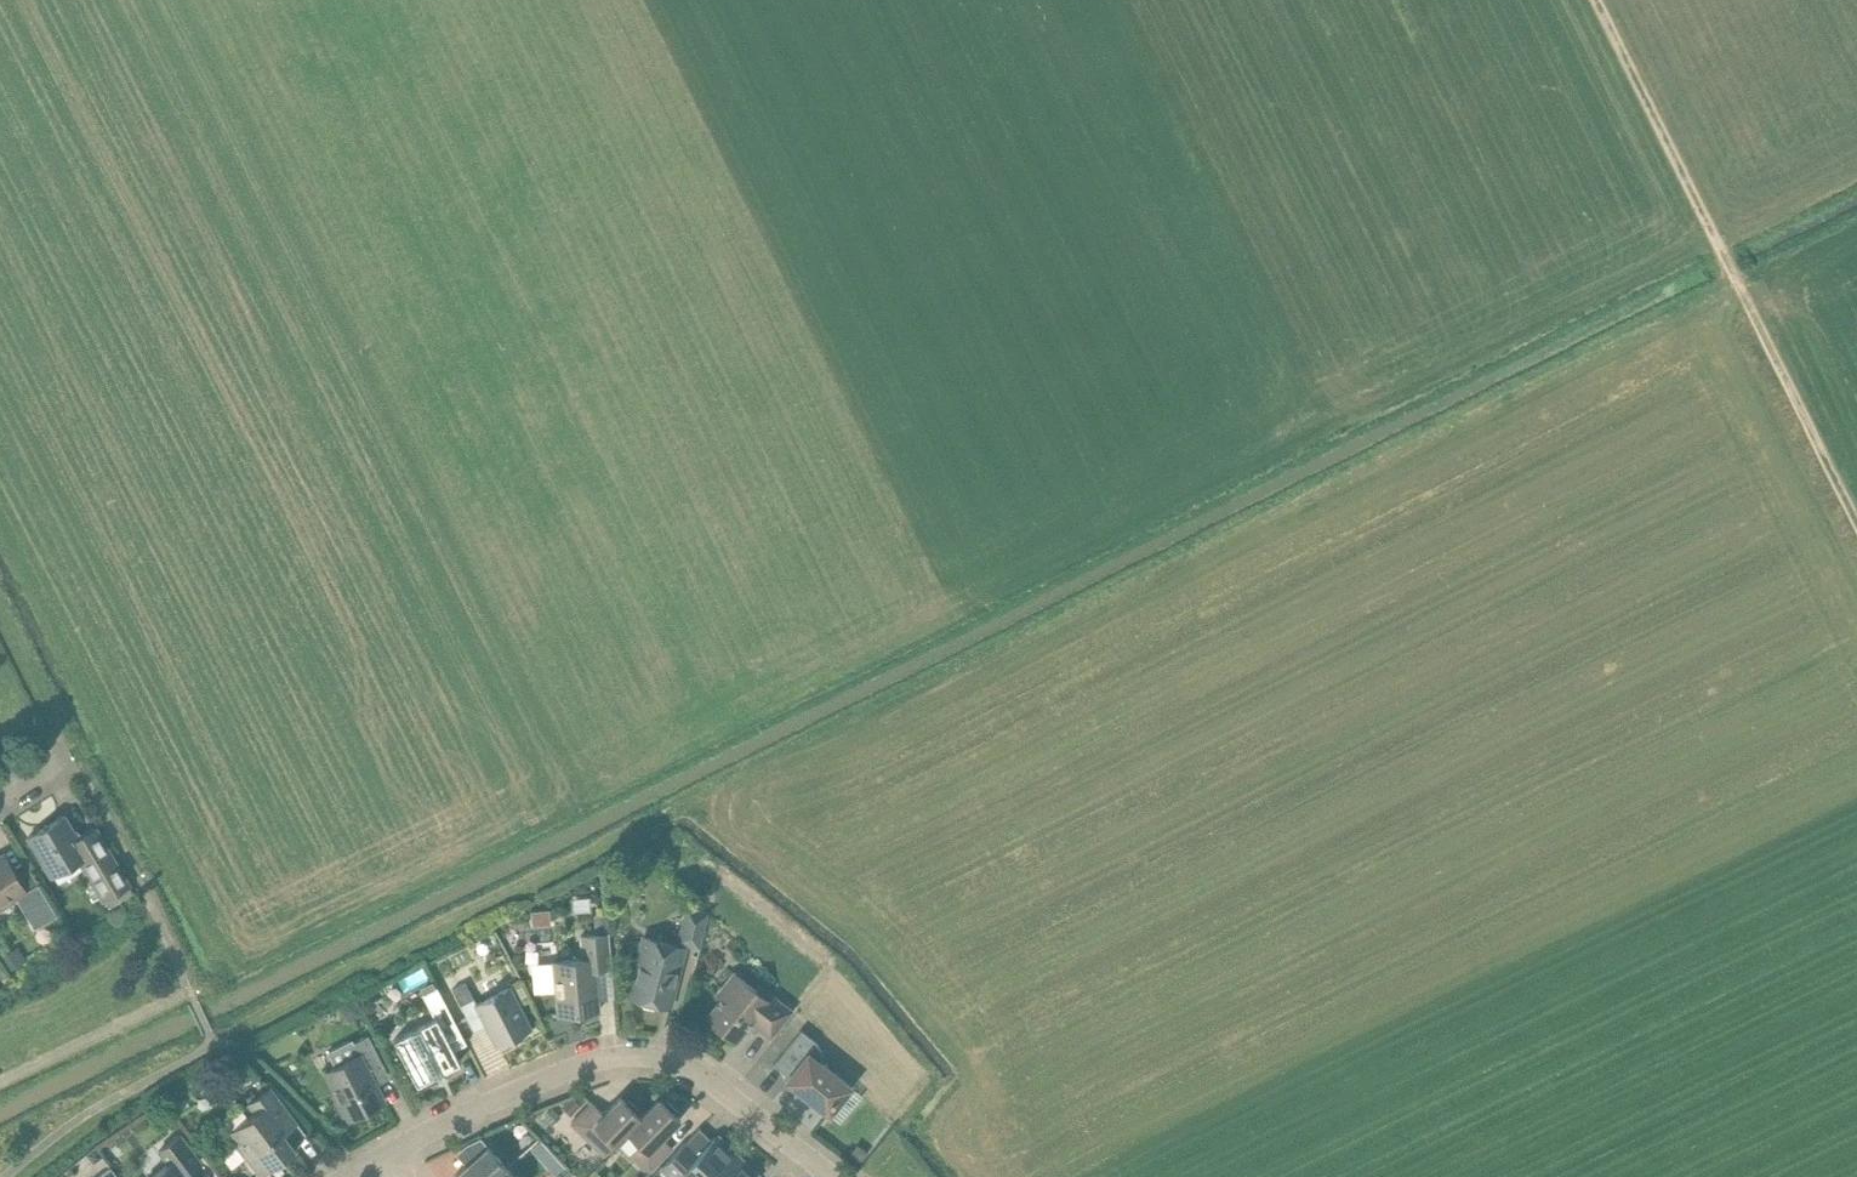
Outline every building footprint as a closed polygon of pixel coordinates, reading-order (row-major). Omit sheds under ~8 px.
[(130,885),(108,849),(96,828),(78,838),(65,815),(28,837),(52,877),(81,859),(109,907),(134,893),(129,885),(130,885)] [(48,900),(29,868),(17,875),(4,854),(0,857),(0,908),(17,897),(35,928),(57,915),(48,900)] [(698,945),(706,912),(687,908),(679,940),(698,945)] [(541,992),(555,991),(557,1013),(544,1014),(544,1016),(599,1010),(596,968),(610,967),(607,933),(609,933),(607,914),(595,915),(597,934),(580,936),(582,959),(538,963),(541,992)] [(670,1006),(676,983),(685,947),(644,936),(628,996),(641,999),(644,1004),(652,1007),(658,1003),(670,1006)] [(26,961),(18,946),(1,956),(9,971),(26,961)] [(771,1036),(786,1018),(792,1010),(760,985),(756,990),(734,972),(717,993),(722,997),(707,1016),(736,1040),(751,1021),(771,1036)] [(476,1004),(469,990),(465,981),(452,988),(473,1030),(486,1023),(498,1045),(540,1023),(540,1022),(529,1028),(508,987),(476,1004)] [(523,984),(516,988),(522,998),(529,994),(523,984)] [(465,1042),(443,999),(436,985),(422,993),(435,1018),(394,1040),(417,1084),(460,1062),(453,1049),(465,1042)] [(341,1007),(348,1021),(361,1013),(354,1000),(341,1007)] [(818,1046),(816,1043),(817,1042),(801,1029),(773,1064),(789,1076),(786,1079),(829,1113),(851,1086),(824,1065),(824,1062),(824,1059),(823,1056),(822,1053),(821,1050),(820,1048),(818,1046)] [(368,1034),(354,1041),(353,1038),(329,1051),(336,1066),(325,1071),(339,1098),(334,1101),(344,1119),(349,1116),(350,1119),(384,1101),(370,1072),(384,1065),(368,1034)] [(283,1132),(296,1122),(270,1088),(249,1104),(256,1113),(229,1134),(260,1175),(295,1148),(283,1132)] [(575,1098),(573,1095),(562,1107),(570,1115),(585,1099),(579,1093),(575,1098)] [(604,1156),(628,1132),(627,1132),(642,1117),(641,1116),(638,1113),(639,1109),(629,1099),(625,1100),(621,1096),(604,1114),(592,1102),(571,1123),(604,1156)] [(659,1098),(641,1116),(642,1117),(627,1132),(628,1132),(640,1144),(630,1155),(648,1173),(673,1147),(663,1137),(680,1119),(676,1115),(678,1110),(668,1101),(663,1102),(659,1098)] [(552,1107),(543,1116),(552,1124),(560,1116),(552,1107)] [(186,1141),(180,1134),(159,1150),(169,1163),(150,1176),(194,1176),(189,1170),(201,1161),(186,1141)] [(737,1158),(715,1136),(697,1154),(685,1142),(661,1167),(672,1176),(719,1176),(737,1158)] [(543,1141),(532,1150),(555,1175),(559,1172),(565,1166),(543,1141)] [(857,1143),(849,1154),(860,1162),(868,1151),(857,1143)] [(93,1163),(103,1156),(96,1146),(86,1154),(93,1163)] [(454,1176),(495,1176),(507,1167),(488,1146),(454,1176)] [(737,1158),(719,1176),(757,1176),(737,1158)] [(111,1167),(97,1176),(118,1176),(111,1167)] [(507,1167),(495,1176),(515,1176),(507,1167)]
